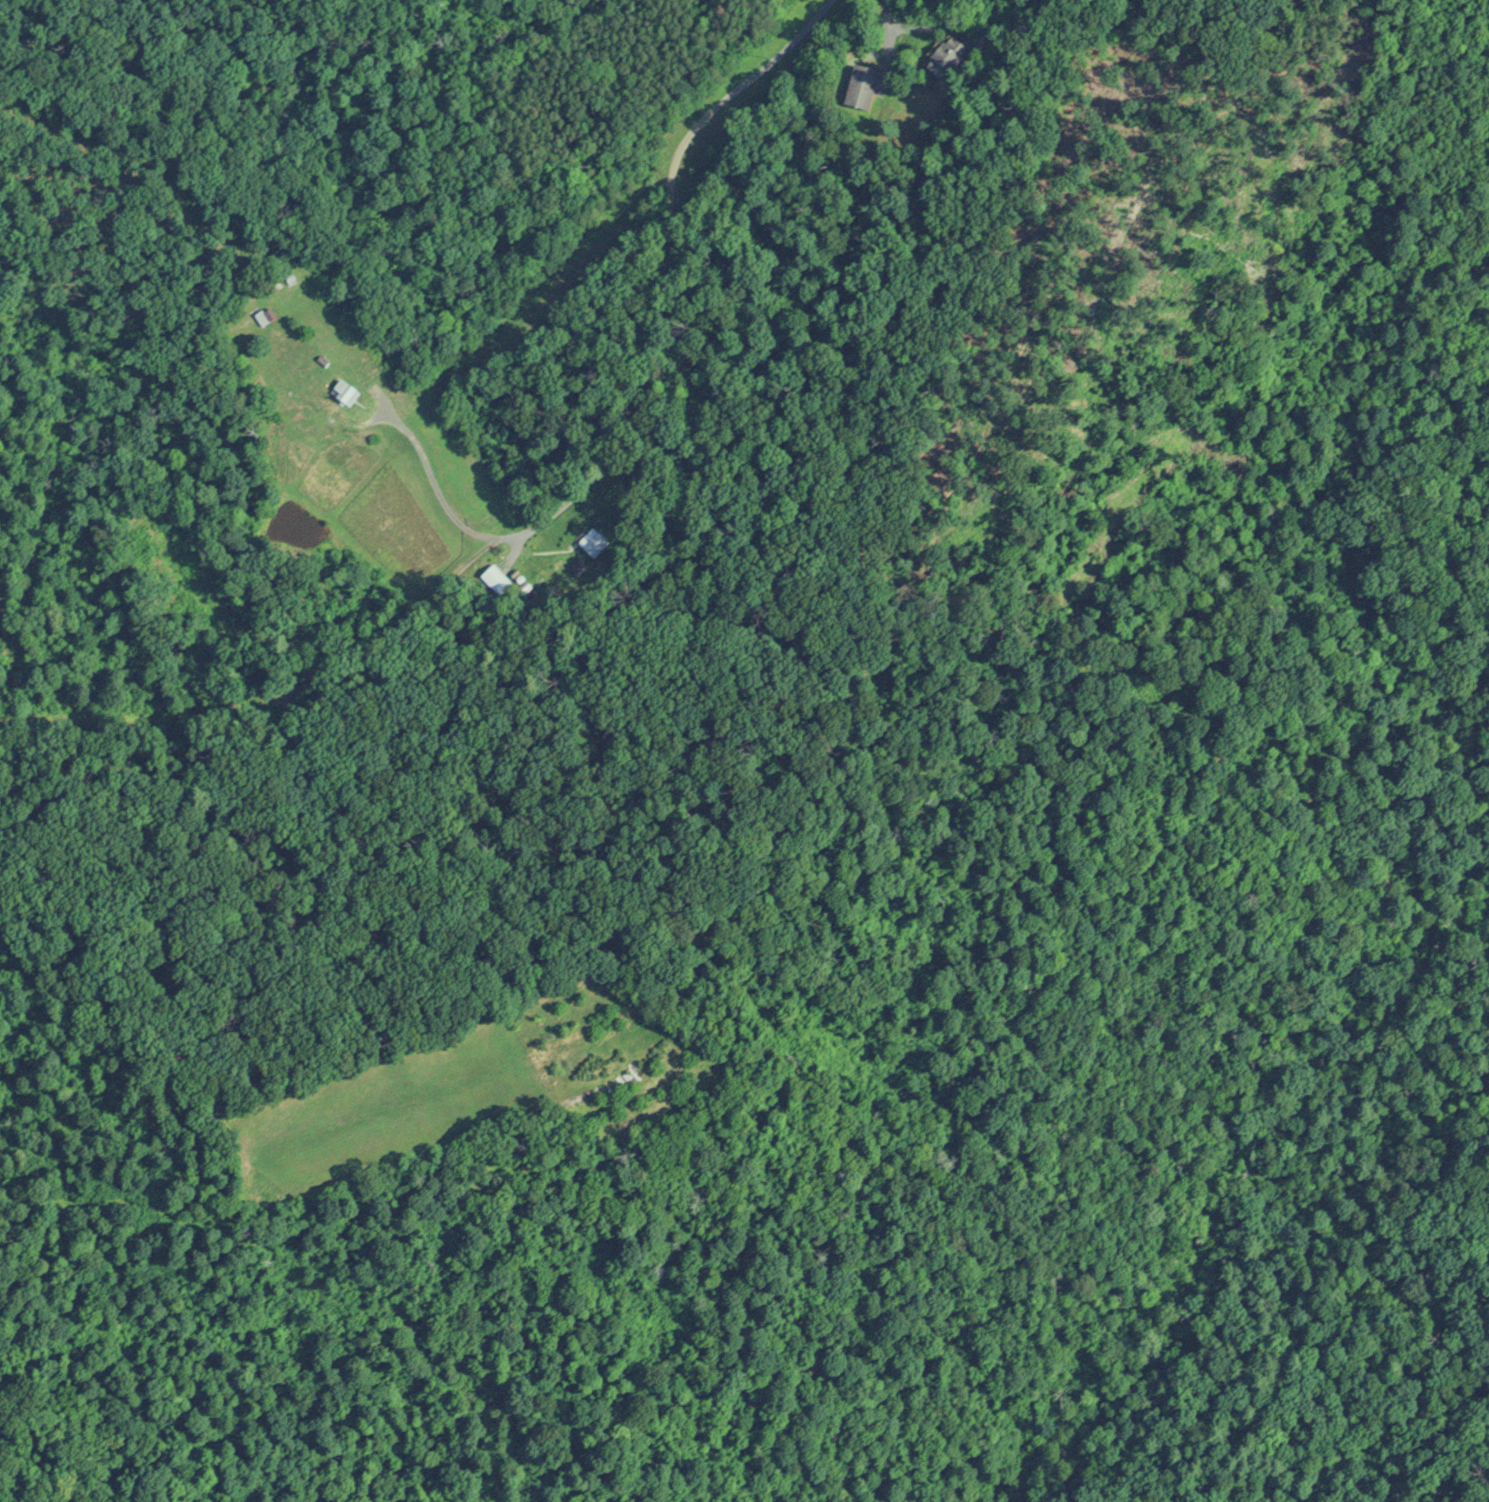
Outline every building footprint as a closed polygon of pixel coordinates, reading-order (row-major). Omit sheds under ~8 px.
[(948,34),(923,65),(944,82),(969,51),(948,34)] [(844,104),(869,110),(878,70),(854,64),(844,104)] [(256,311),(257,323),(273,321),(272,309),(256,311)] [(347,407),(358,392),(339,379),(331,389),(339,395),(336,400),(347,407)] [(610,542),(594,526),(577,542),(594,558),(610,542)] [(481,575),(501,595),(513,583),(493,564),(481,575)]
